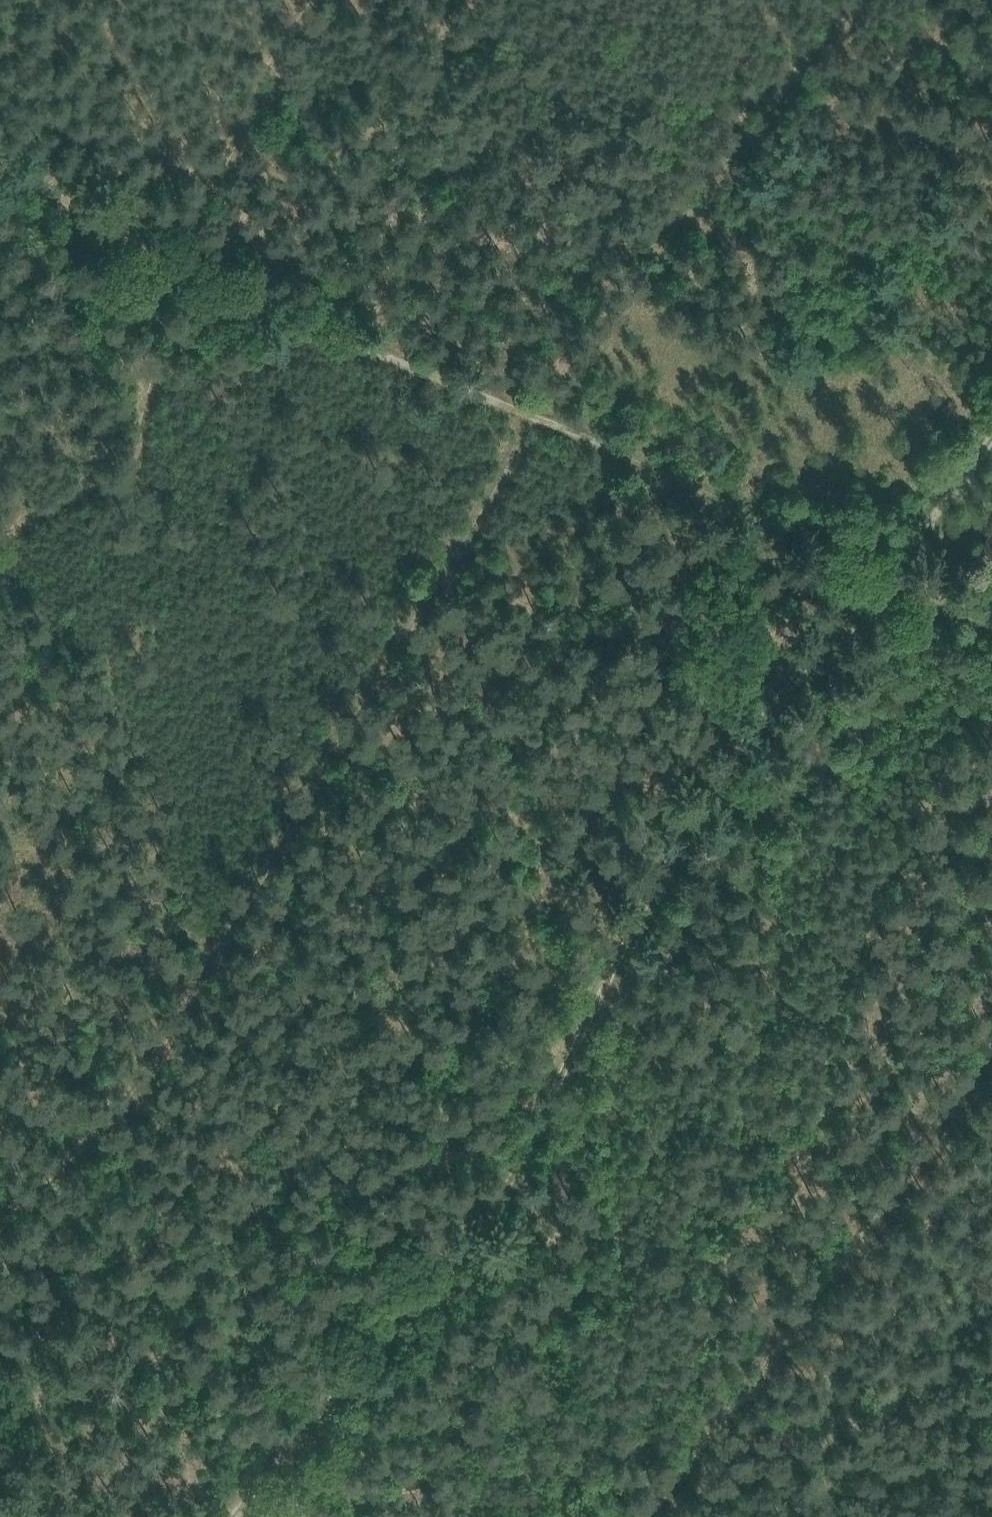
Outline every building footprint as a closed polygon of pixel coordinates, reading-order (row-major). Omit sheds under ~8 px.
[(981,550),(991,555),(991,528),(981,550)]
